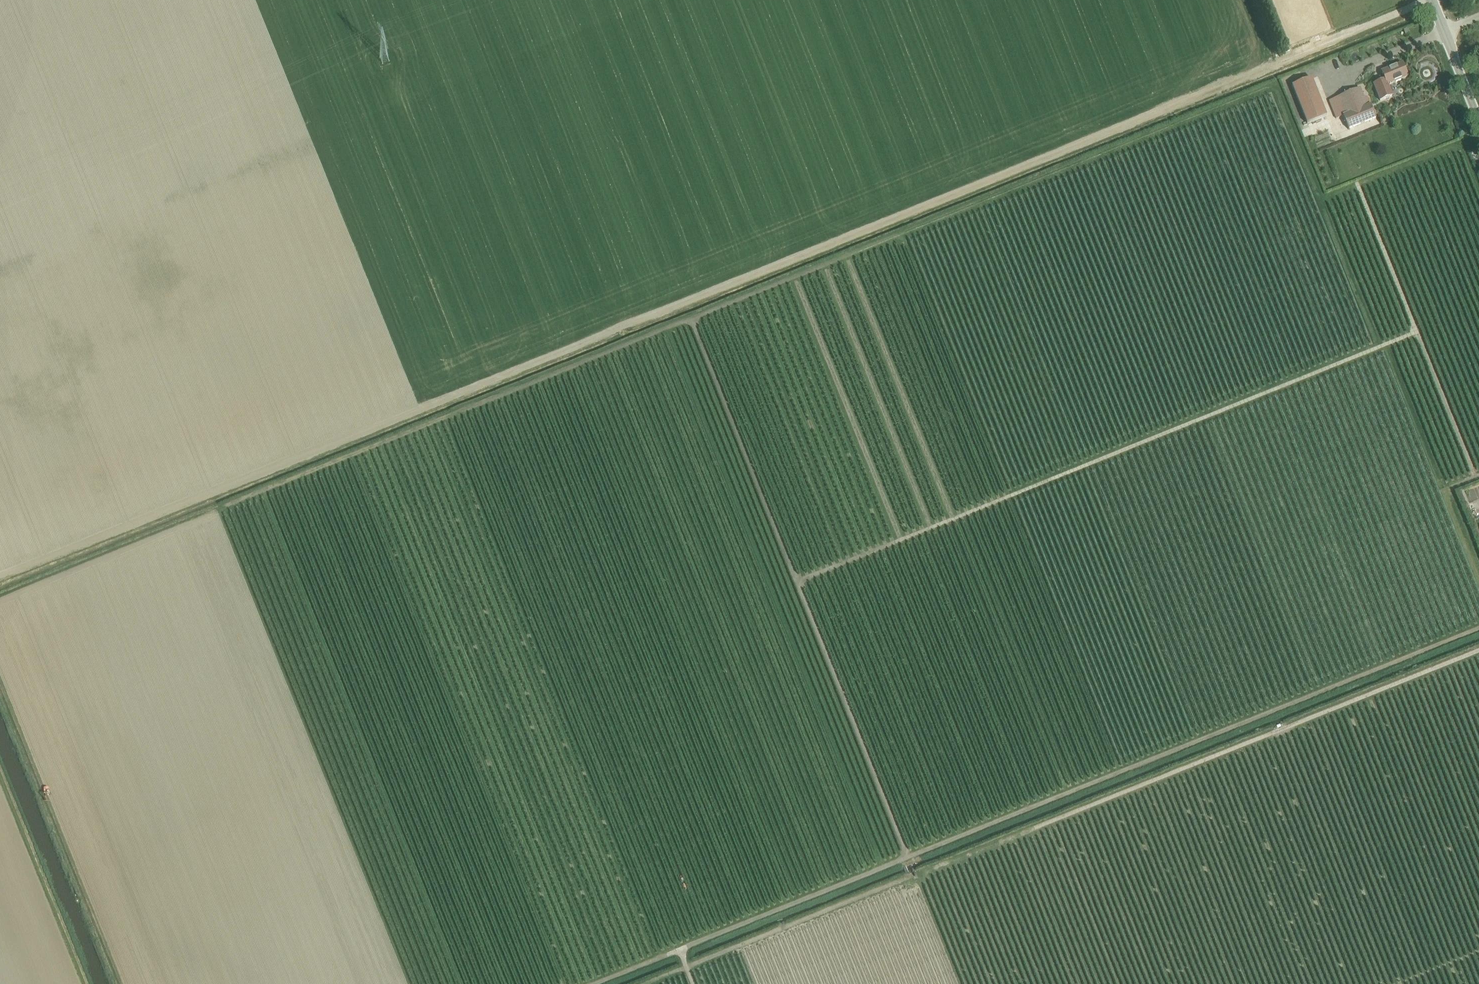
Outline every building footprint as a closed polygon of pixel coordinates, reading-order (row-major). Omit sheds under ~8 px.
[(1384,78),(1373,83),(1379,99),(1391,94),(1388,85),(1408,77),(1402,64),(1382,72),(1384,78)] [(1312,79),(1292,87),(1307,125),(1327,117),(1312,79)] [(1360,89),(1339,97),(1339,98),(1329,102),(1336,119),(1343,116),(1349,130),(1376,119),(1367,97),(1364,98),(1360,89)]
